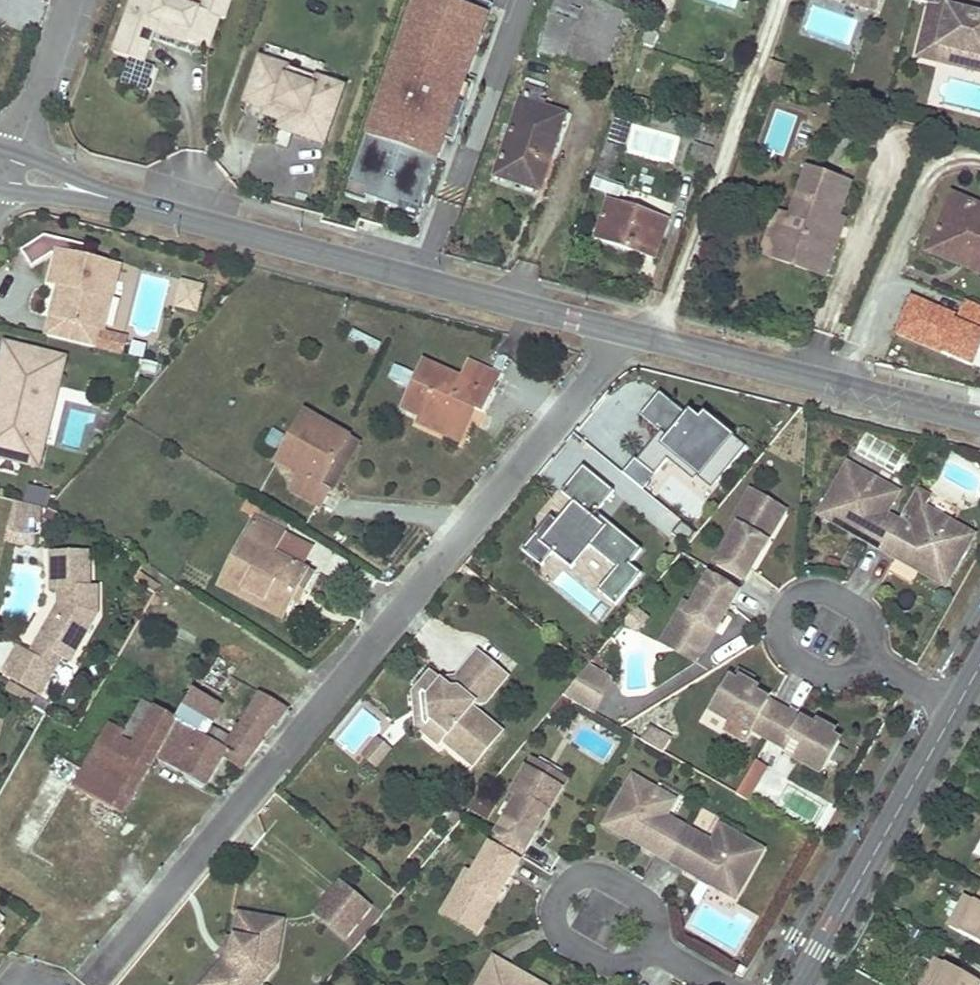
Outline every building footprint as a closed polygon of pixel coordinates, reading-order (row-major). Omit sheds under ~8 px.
[(153,29),(156,20),(187,31),(184,39),(207,47),(217,17),(222,18),(228,0),(197,0),(194,7),(174,0),(129,0),(111,53),(141,63),(153,29)] [(422,199),(456,107),(464,110),(469,95),(461,92),(492,5),(480,0),(415,0),(353,174),(374,182),(372,188),(399,198),(401,192),(422,199)] [(551,14),(577,23),(564,62),(600,74),(621,14),(579,0),(556,0),(551,14)] [(880,11),(883,0),(849,0),(880,11)] [(913,2),(932,7),(920,59),(955,68),(958,53),(979,58),(979,16),(955,10),(957,5),(958,0),(914,0),(913,2)] [(957,5),(955,10),(979,16),(979,15),(979,11),(957,5)] [(538,54),(564,62),(577,23),(551,14),(538,54)] [(187,31),(156,20),(153,29),(184,39),(187,31)] [(647,24),(641,38),(653,43),(659,28),(647,24)] [(955,68),(979,74),(979,58),(958,53),(955,68)] [(771,61),(770,66),(785,71),(787,66),(771,61)] [(343,91),(259,62),(246,98),(275,109),(273,114),(291,120),(288,127),(326,140),(343,91)] [(547,165),(555,141),(564,116),(537,106),(542,93),(527,87),(496,176),(526,186),(535,160),(547,165)] [(275,109),(246,98),(243,106),(265,114),(263,119),(288,127),(291,120),(273,114),(275,109)] [(645,115),(647,110),(649,104),(635,99),(631,111),(645,115)] [(326,140),(288,127),(278,132),(323,148),(326,140)] [(595,176),(602,178),(609,181),(620,147),(606,142),(595,176)] [(687,167),(705,173),(714,150),(695,144),(687,167)] [(535,160),(526,186),(538,190),(547,165),(535,160)] [(823,261),(838,218),(849,185),(807,170),(789,219),(780,246),(823,261)] [(372,188),(374,182),(353,174),(349,184),(368,191),(369,187),(372,188)] [(419,209),(422,199),(401,192),(399,198),(401,199),(400,203),(419,209)] [(954,196),(933,245),(961,257),(965,248),(979,255),(979,207),(954,196)] [(596,238),(621,247),(646,256),(651,242),(659,244),(666,223),(609,203),(596,238)] [(824,277),(845,220),(838,218),(823,261),(780,246),(789,219),(775,214),(762,255),(824,277)] [(659,244),(651,242),(646,256),(654,258),(659,244)] [(933,245),(929,253),(979,275),(979,255),(965,248),(961,257),(933,245)] [(45,339),(94,351),(99,332),(104,334),(119,270),(58,254),(50,287),(58,289),(64,290),(57,321),(50,319),(45,339)] [(202,290),(181,285),(174,310),(196,315),(202,290)] [(58,289),(50,319),(57,321),(64,290),(58,289)] [(915,303),(900,361),(979,382),(979,320),(915,303)] [(38,468),(43,444),(33,442),(38,421),(48,423),(57,388),(61,389),(64,378),(59,377),(63,362),(44,358),(45,354),(31,350),(30,355),(7,349),(2,372),(0,372),(0,401),(3,401),(1,409),(0,408),(0,459),(38,468)] [(394,364),(388,377),(405,385),(411,372),(394,364)] [(424,365),(406,404),(403,411),(421,419),(438,426),(455,433),(456,432),(468,406),(475,409),(481,412),(496,376),(469,365),(461,381),(424,365)] [(717,478),(746,444),(730,431),(726,437),(700,415),(690,407),(686,411),(665,393),(655,393),(640,412),(661,429),(656,434),(663,440),(658,445),(654,442),(640,460),(654,471),(666,457),(673,448),(699,470),(702,466),(717,478)] [(460,442),(475,409),(468,406),(456,432),(455,433),(438,426),(421,419),(419,425),(460,442)] [(704,410),(700,415),(726,437),(730,431),(704,410)] [(320,508),(324,501),(329,493),(321,488),(347,439),(304,415),(277,464),(300,478),(291,492),(320,508)] [(33,442),(43,444),(48,423),(38,421),(33,442)] [(658,445),(663,440),(656,434),(637,457),(640,460),(654,442),(658,445)] [(331,494),(358,445),(347,439),(321,488),(329,493),(331,494)] [(717,478),(702,466),(699,470),(673,448),(666,457),(701,485),(704,482),(710,487),(717,478)] [(641,546),(596,509),(614,487),(583,462),(561,488),(573,498),(544,532),(538,527),(522,546),(541,562),(552,549),(571,564),(590,542),(616,564),(598,586),(615,601),(641,570),(630,560),(641,546)] [(856,539),(879,553),(895,525),(881,517),(894,496),(845,468),(817,517),(844,532),(848,526),(860,533),(856,539)] [(24,504),(49,507),(51,489),(26,486),(24,504)] [(750,494),(745,503),(774,520),(756,550),(761,553),(784,514),(750,494)] [(774,520),(745,503),(731,527),(737,531),(733,538),(715,569),(742,585),(761,553),(756,550),(774,520)] [(895,525),(879,553),(903,566),(907,559),(919,566),(915,573),(942,588),(969,539),(907,503),(895,525)] [(297,590),(300,592),(304,594),(313,576),(274,555),(284,536),(253,520),(224,581),(285,613),(291,601),(297,590)] [(848,526),(844,532),(856,539),(860,533),(848,526)] [(737,531),(731,527),(727,535),(733,538),(737,531)] [(24,535),(12,532),(6,553),(21,557),(24,557),(24,548),(36,548),(36,535),(24,535)] [(36,548),(24,548),(24,557),(36,557),(36,548)] [(93,555),(55,555),(54,590),(62,590),(62,606),(33,656),(20,649),(6,674),(43,696),(65,658),(73,663),(100,616),(100,589),(93,589),(93,555)] [(903,566),(915,573),(919,566),(907,559),(903,566)] [(220,588),(281,620),(285,613),(224,581),(220,588)] [(679,616),(665,640),(694,657),(712,626),(716,629),(735,598),(708,582),(690,612),(685,620),(679,616)] [(300,592),(297,590),(291,601),(299,604),(304,594),(300,592)] [(684,608),(679,616),(685,620),(690,612),(684,608)] [(645,621),(633,611),(622,625),(634,635),(645,621)] [(694,657),(665,640),(660,649),(693,668),(716,629),(712,626),(694,657)] [(436,716),(427,727),(444,742),(448,737),(478,762),(506,728),(476,704),(479,700),(489,699),(510,673),(481,649),(460,675),(461,686),(455,687),(443,677),(434,670),(422,685),(434,695),(436,716)] [(234,672),(217,661),(201,687),(218,697),(234,672)] [(611,684),(586,669),(574,684),(602,700),(611,684)] [(443,677),(455,687),(461,686),(460,675),(443,677)] [(726,682),(708,714),(734,729),(742,716),(754,723),(749,732),(766,741),(781,714),(752,697),(755,693),(736,682),(733,687),(726,682)] [(574,684),(561,699),(592,717),(602,700),(574,684)] [(422,724),(427,727),(436,716),(434,695),(422,685),(418,690),(422,724)] [(217,733),(215,738),(213,742),(205,738),(210,729),(206,726),(216,706),(191,692),(175,721),(142,703),(124,733),(108,725),(97,745),(147,772),(154,759),(207,788),(225,756),(241,768),(251,755),(242,749),(243,747),(232,742),(217,733)] [(271,727),(273,728),(274,728),(287,711),(259,695),(240,728),(261,740),(271,727)] [(792,761),(819,777),(837,745),(829,741),(831,736),(813,726),(810,730),(781,714),(766,741),(782,751),(788,742),(800,748),(792,761)] [(57,724),(62,728),(68,731),(73,722),(62,716),(57,724)] [(242,749),(251,755),(261,740),(240,728),(232,742),(243,747),(242,749)] [(645,730),(638,743),(660,756),(667,742),(645,730)] [(374,735),(357,754),(375,769),(391,750),(374,735)] [(122,815),(147,772),(97,745),(83,770),(73,787),(122,815)] [(83,770),(70,763),(57,756),(47,772),(73,787),(83,770)] [(750,801),(766,766),(752,760),(736,794),(750,801)] [(517,800),(512,808),(491,843),(519,860),(540,822),(536,819),(559,780),(562,775),(537,761),(534,767),(529,775),(524,772),(510,796),(517,800)] [(524,772),(529,775),(534,767),(529,764),(524,772)] [(96,890),(134,825),(46,774),(8,840),(96,890)] [(559,780),(536,819),(540,822),(563,783),(559,780)] [(645,851),(668,864),(686,833),(661,820),(670,804),(630,781),(604,828),(637,847),(643,837),(650,842),(645,851)] [(789,789),(781,807),(794,812),(801,794),(789,789)] [(506,804),(512,808),(517,800),(510,796),(506,804)] [(686,833),(668,864),(691,877),(697,867),(705,872),(699,881),(733,900),(759,853),(719,830),(709,847),(686,833)] [(643,837),(637,847),(645,851),(650,842),(643,837)] [(491,843),(470,879),(466,887),(459,883),(446,907),(475,924),(492,894),(497,896),(519,860),(491,843)] [(697,867),(691,877),(699,881),(705,872),(697,867)] [(466,887),(470,879),(464,876),(459,883),(466,887)] [(319,911),(348,935),(373,905),(344,880),(319,911)] [(475,924),(446,907),(441,916),(474,935),(497,896),(492,894),(475,924)] [(979,941),(979,901),(974,898),(957,928),(979,941)] [(208,984),(262,984),(278,964),(286,919),(243,912),(239,936),(235,958),(229,957),(208,984)] [(233,934),(229,957),(235,958),(239,936),(233,934)] [(940,958),(925,984),(979,984),(979,981),(940,958)] [(509,972),(491,962),(477,984),(515,984),(505,979),(509,972)] [(515,984),(528,984),(529,983),(509,972),(505,979),(515,984)]
